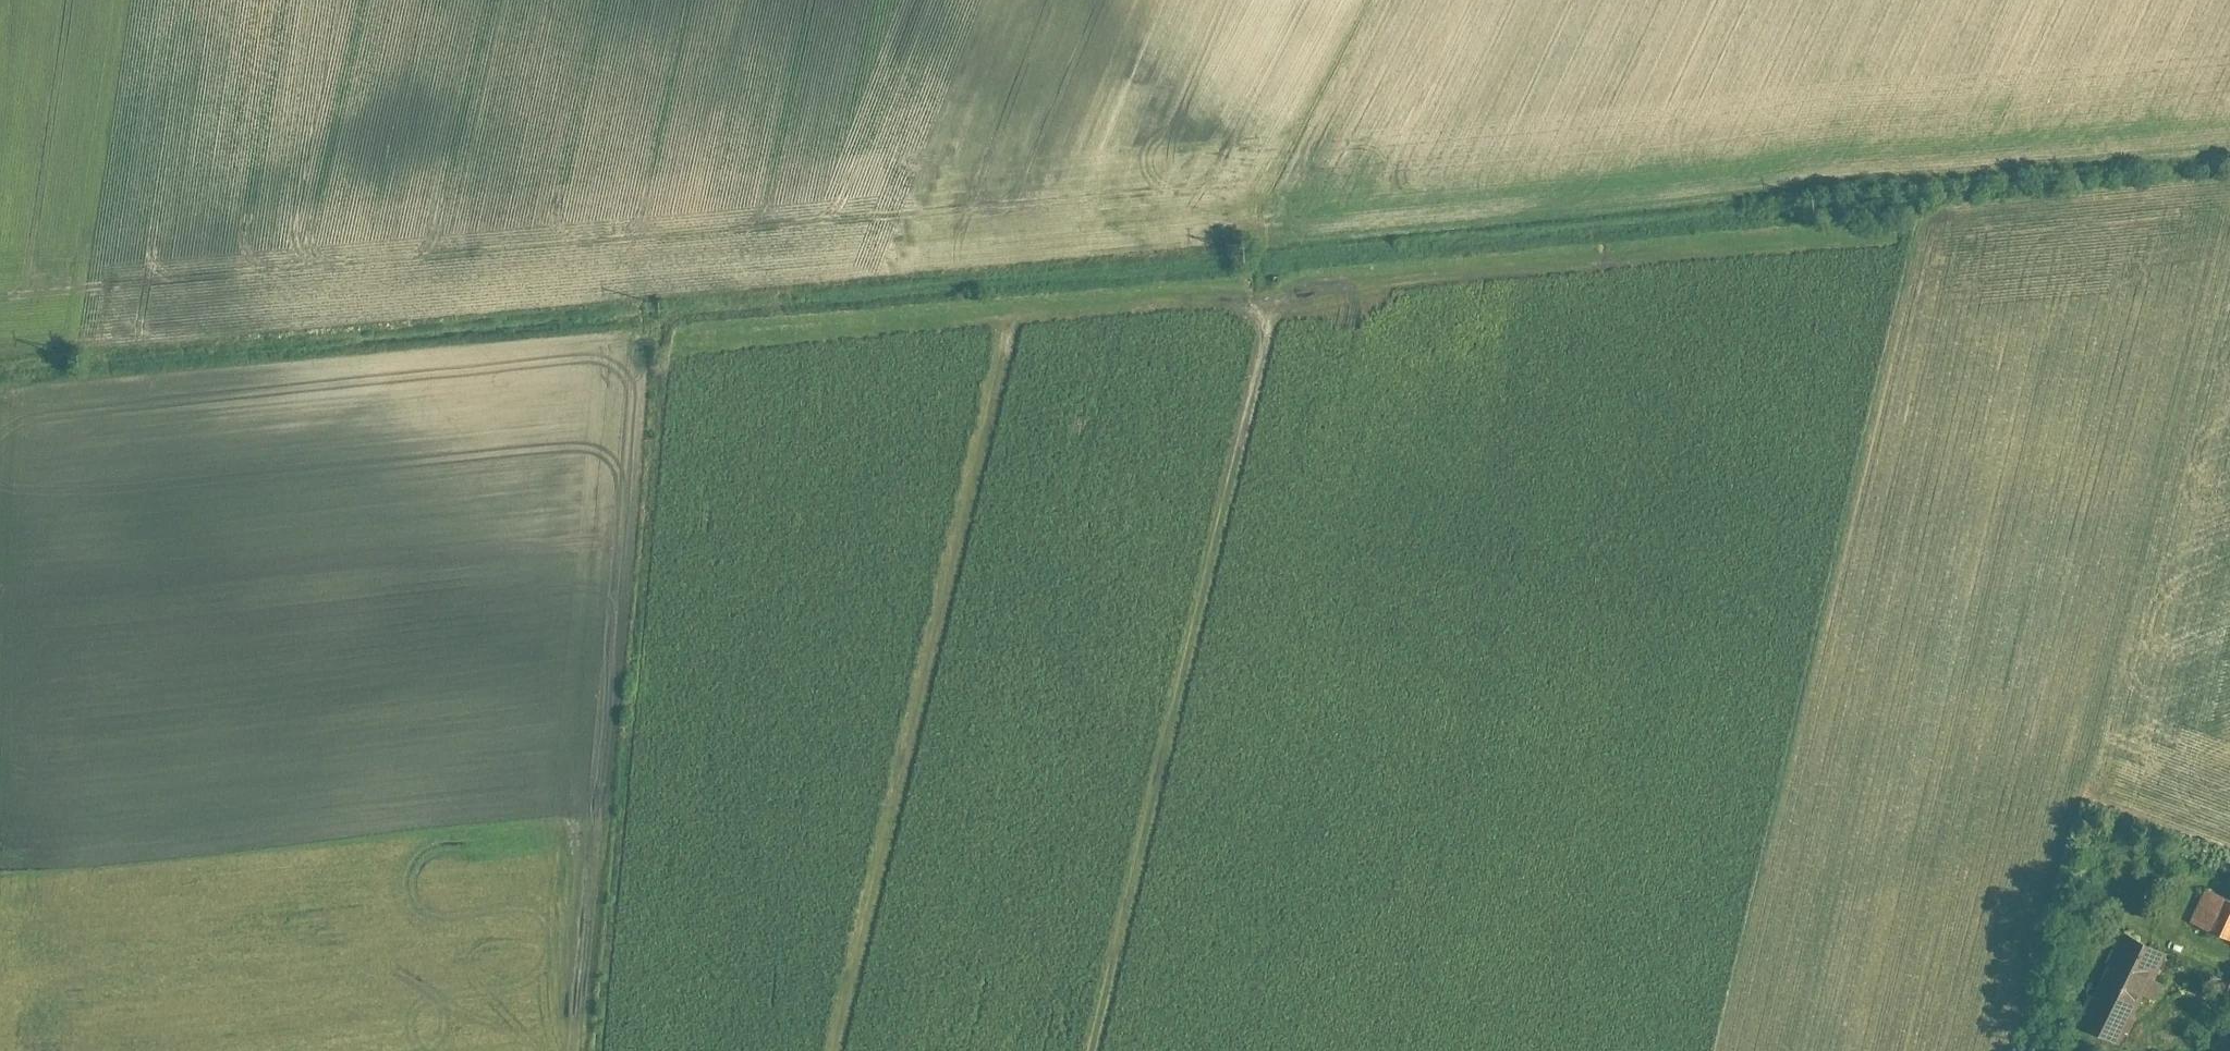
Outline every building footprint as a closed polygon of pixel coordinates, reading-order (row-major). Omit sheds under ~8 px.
[(2189,935),(2229,953),(2229,905),(2206,895),(2189,935)] [(2073,1029),(2122,1050),(2128,1050),(2171,957),(2117,933),(2073,1029)]
